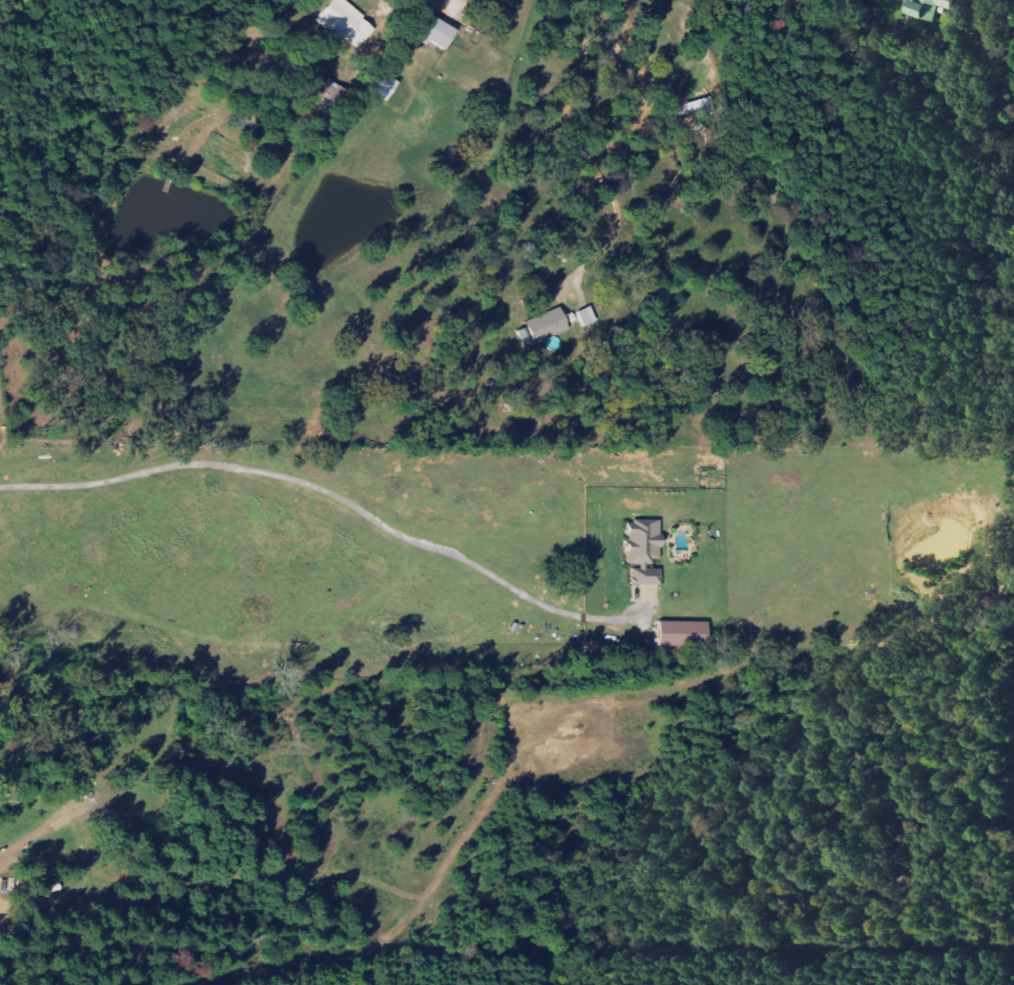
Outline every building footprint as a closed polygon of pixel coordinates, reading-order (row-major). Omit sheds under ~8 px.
[(937,7),(949,10),(952,0),(913,0),(913,2),(907,0),(904,0),(901,15),(933,23),(937,7)] [(412,40),(421,44),(422,41),(441,49),(451,27),(422,15),(412,40)] [(362,87),(383,101),(396,83),(375,68),(362,87)] [(516,323),(524,346),(567,332),(558,308),(516,323)] [(628,585),(659,585),(659,568),(651,569),(651,559),(659,559),(659,523),(623,524),(623,565),(628,565),(628,585)] [(656,621),(655,647),(708,649),(709,623),(656,621)]
